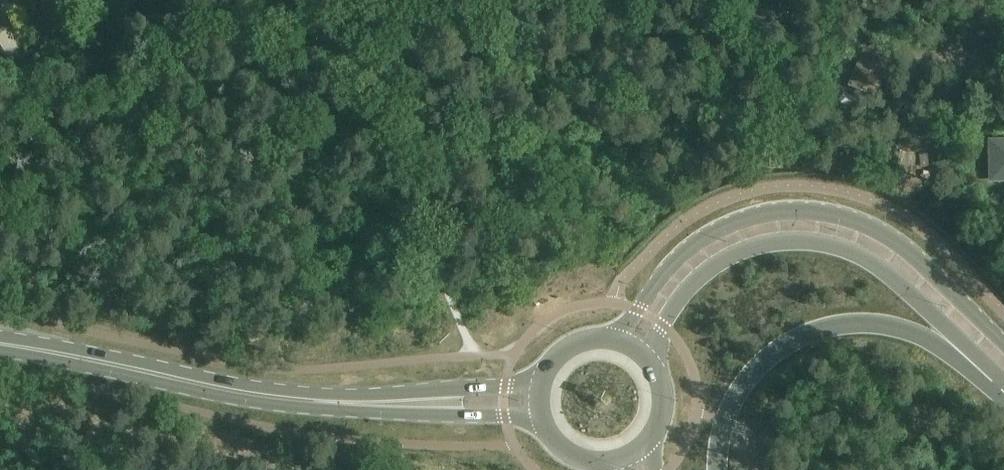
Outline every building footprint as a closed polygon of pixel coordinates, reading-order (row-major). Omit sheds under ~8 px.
[(782,5),(779,0),(739,0),(758,31),(787,13),(782,5)] [(890,59),(864,48),(848,86),(874,97),(890,59)] [(953,142),(937,144),(938,151),(953,149),(953,142)] [(991,142),(992,179),(1003,178),(1003,142),(991,142)]
